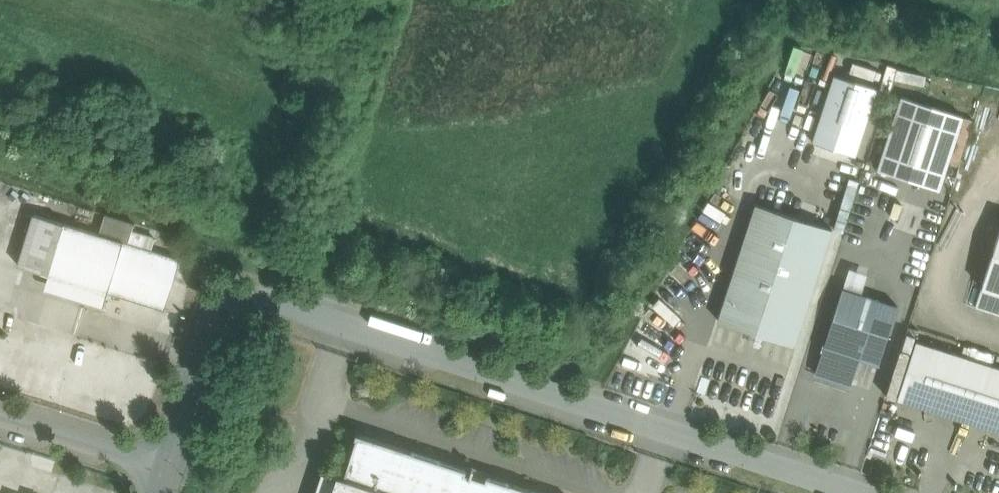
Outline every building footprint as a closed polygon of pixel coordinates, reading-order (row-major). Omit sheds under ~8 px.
[(834,72),(814,139),(858,152),(883,71),(853,62),(849,77),(834,72)] [(879,169),(942,186),(950,155),(962,158),(973,114),(900,94),(879,169)] [(929,211),(891,198),(882,229),(920,241),(929,211)] [(832,229),(756,204),(718,320),(795,345),(832,229)] [(34,214),(18,265),(49,275),(65,224),(34,214)] [(134,225),(105,216),(99,234),(129,243),(134,225)] [(99,234),(65,224),(49,275),(89,287),(85,302),(103,308),(108,293),(165,311),(181,260),(129,243),(99,234)] [(981,287),(998,293),(998,233),(981,287)] [(981,287),(975,306),(998,314),(998,293),(981,287)] [(898,305),(843,288),(815,373),(851,385),(860,358),(879,364),(898,305)] [(916,341),(897,398),(998,431),(998,368),(916,341)] [(356,433),(355,437),(357,437),(344,477),(393,492),(538,492),(533,491),(510,483),(510,484),(487,476),(486,480),(465,473),(467,470),(411,452),(412,451),(356,433)] [(338,475),(332,492),(393,492),(344,477),(338,475)]
